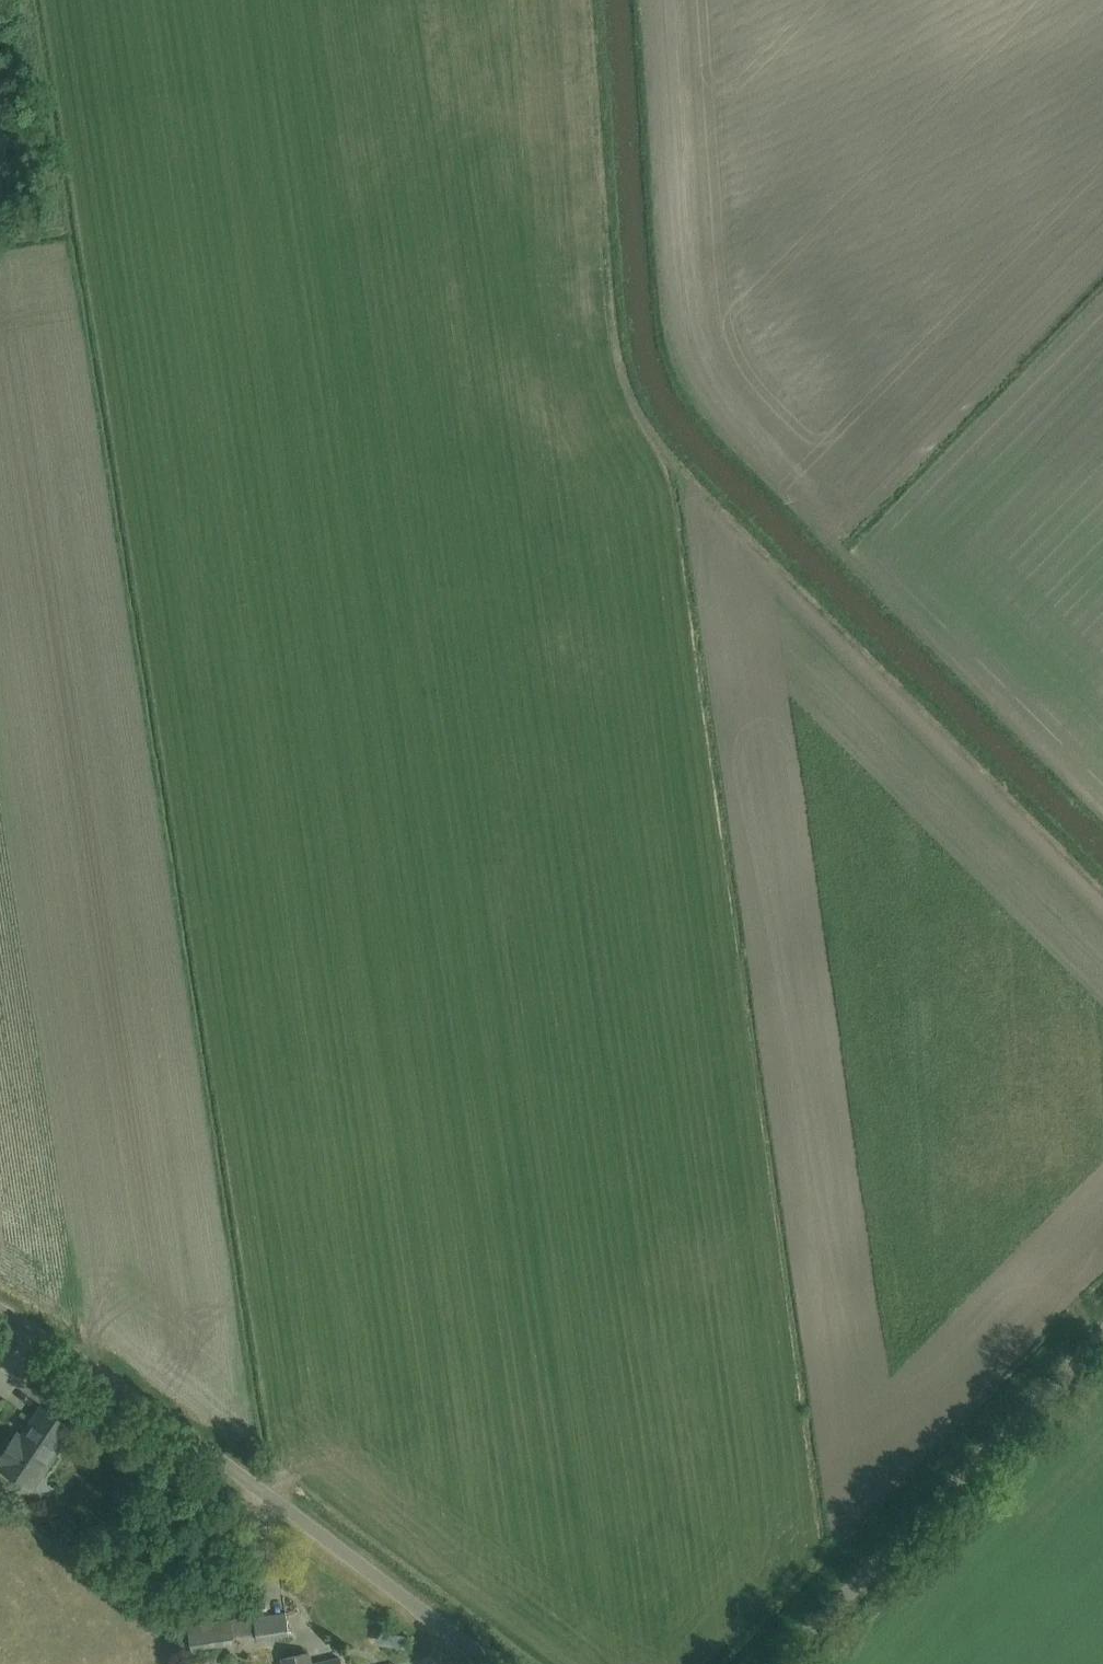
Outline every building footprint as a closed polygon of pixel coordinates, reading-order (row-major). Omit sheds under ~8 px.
[(71,1427),(40,1406),(20,1436),(16,1433),(0,1457),(0,1464),(1,1465),(0,1467),(0,1469),(26,1486),(36,1471),(41,1474),(71,1427)] [(256,1641),(289,1636),(285,1612),(253,1617),(256,1641)] [(191,1651),(235,1645),(232,1620),(187,1626),(191,1651)] [(339,1657),(310,1663),(308,1653),(282,1658),(284,1663),(340,1663),(339,1657)]
